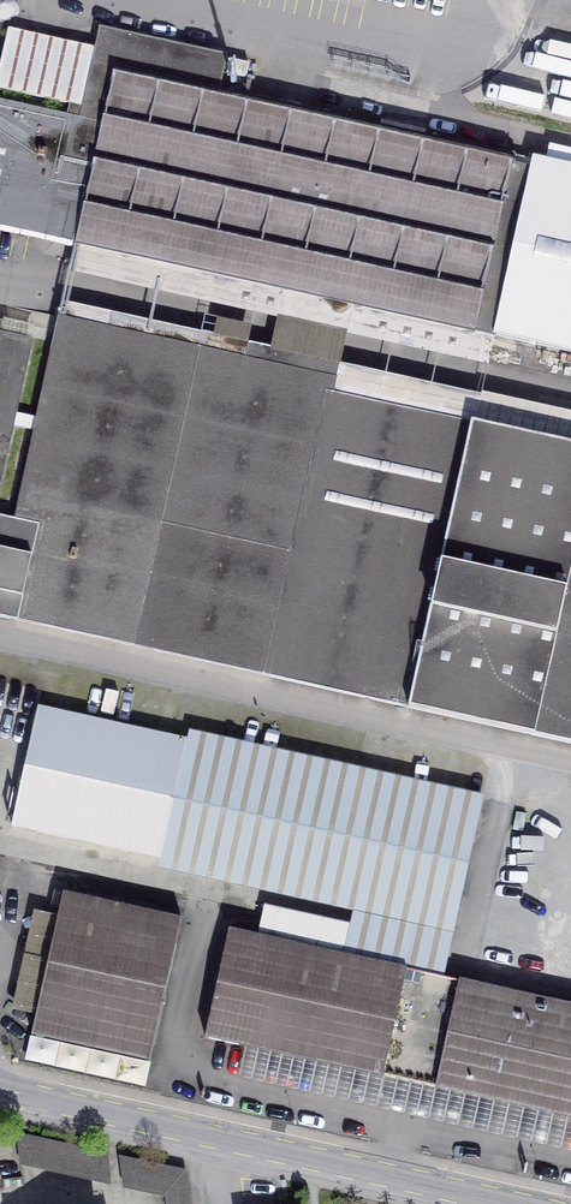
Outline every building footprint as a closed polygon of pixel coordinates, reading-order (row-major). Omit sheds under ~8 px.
[(70,115),(53,197),(72,202),(66,226),(77,229),(74,244),(495,338),(570,354),(570,167),(533,158),(531,167),(512,163),(514,156),(424,136),(425,131),(381,121),(380,126),(219,90),(227,56),(99,27),(94,48),(8,29),(0,64),(0,88),(73,104),(70,115)] [(230,59),(227,74),(246,78),(249,64),(230,59)] [(53,197),(70,115),(0,99),(0,218),(46,229),(53,197)] [(55,330),(13,519),(0,516),(0,616),(570,744),(570,445),(55,330)] [(28,342),(0,336),(0,471),(28,342)] [(38,707),(11,826),(160,858),(186,740),(38,707)] [(488,806),(186,740),(160,858),(461,925),(488,806)] [(63,893),(31,1035),(150,1061),(182,919),(63,893)] [(383,1076),(403,1080),(427,974),(337,954),(343,923),(270,907),(263,937),(229,930),(205,1037),(383,1076)] [(427,974),(403,1080),(570,1117),(570,1005),(458,980),(427,974)] [(16,1133),(19,1157),(110,1177),(107,1153),(16,1133)] [(168,1203),(189,1203),(185,1170),(119,1156),(122,1179),(166,1189),(168,1203)]
